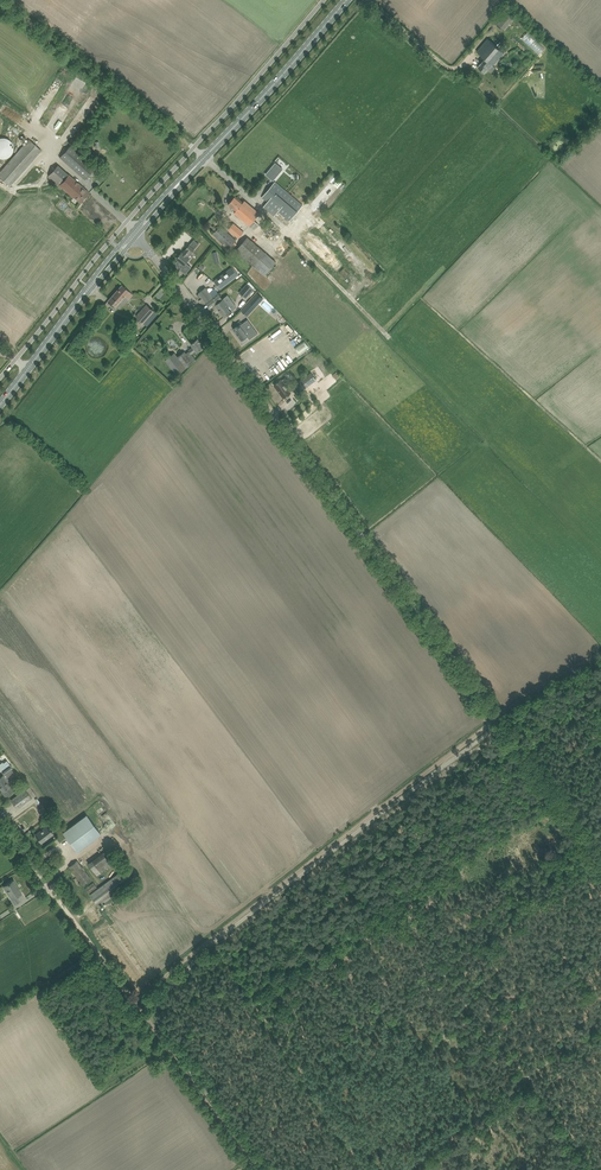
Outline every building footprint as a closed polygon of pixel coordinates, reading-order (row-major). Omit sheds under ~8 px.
[(492,20),(504,30),(517,15),(505,5),(492,20)] [(539,55),(545,48),(528,32),(521,39),(539,55)] [(485,58),(478,67),(484,73),(492,64),(493,65),(504,53),(488,39),(477,51),(485,58)] [(0,158),(1,158),(2,158),(3,158),(4,158),(5,158),(6,158),(7,157),(8,157),(9,156),(10,156),(10,155),(11,155),(11,154),(12,153),(12,152),(13,151),(13,150),(13,149),(13,148),(13,147),(13,146),(13,145),(13,144),(12,144),(12,143),(11,142),(11,141),(10,141),(10,140),(9,139),(8,139),(7,139),(6,138),(5,138),(4,138),(3,138),(2,138),(1,138),(0,138),(0,158)] [(10,186),(42,150),(29,139),(0,172),(0,176),(10,186)] [(59,157),(85,179),(96,167),(70,145),(59,157)] [(275,163),(266,174),(273,180),(283,169),(275,163)] [(74,198),(75,197),(81,202),(89,193),(85,189),(58,165),(48,175),(74,198)] [(262,197),(290,221),(303,205),(275,182),(262,197)] [(235,196),(228,204),(236,210),(234,212),(236,214),(254,229),(259,224),(254,220),(260,213),(249,204),(244,200),(243,202),(235,196)] [(222,247),(226,251),(229,247),(232,249),(237,244),(235,241),(236,240),(221,225),(212,233),(224,245),(222,247)] [(236,226),(230,232),(238,239),(244,232),(236,226)] [(235,250),(264,275),(276,261),(247,236),(235,250)] [(190,267),(186,264),(188,261),(188,260),(189,259),(186,256),(190,252),(191,253),(194,249),(189,245),(186,248),(187,249),(183,253),(182,252),(177,258),(179,260),(176,264),(181,268),(186,273),(191,267),(190,267)] [(360,262),(349,249),(343,254),(355,267),(360,262)] [(339,274),(350,285),(356,278),(341,265),(338,267),(342,271),(339,274)] [(214,281),(220,289),(239,275),(232,267),(214,281)] [(247,284),(240,293),(246,298),(253,289),(247,284)] [(108,300),(115,306),(125,295),(129,299),(133,294),(122,285),(108,300)] [(201,296),(206,302),(213,297),(205,288),(199,293),(199,294),(197,295),(199,297),(201,296)] [(213,297),(206,302),(211,309),(215,305),(224,317),(229,313),(228,313),(232,309),(224,298),(223,299),(218,293),(213,297)] [(242,311),(248,316),(263,297),(258,293),(242,311)] [(136,316),(144,323),(148,318),(151,320),(157,314),(147,304),(136,316)] [(254,336),(247,326),(249,324),(246,320),(237,327),(233,329),(241,340),(247,336),(249,340),(254,336)] [(193,346),(188,350),(189,351),(186,353),(184,351),(178,356),(175,352),(165,360),(177,375),(186,368),(193,363),(196,359),(192,354),(196,350),(197,351),(204,346),(198,339),(191,344),(193,346)] [(294,347),(299,354),(309,347),(304,340),(294,347)] [(316,379),(311,373),(293,386),(298,392),(316,379)] [(274,384),(284,398),(291,392),(285,384),(288,381),(285,377),(282,380),(281,379),(274,384)] [(1,771),(4,774),(12,768),(9,764),(1,771)] [(5,796),(13,790),(10,786),(7,782),(9,781),(9,779),(8,778),(7,777),(4,774),(2,776),(0,777),(0,788),(5,796)] [(11,800),(17,808),(36,795),(30,786),(25,789),(11,800)] [(63,832),(77,851),(101,833),(86,814),(63,832)] [(35,834),(41,842),(53,833),(47,825),(35,834)] [(104,851),(89,862),(97,874),(113,864),(104,851)] [(69,866),(83,885),(91,879),(77,860),(69,866)] [(90,894),(98,906),(133,880),(125,869),(90,894)] [(3,886),(14,903),(20,900),(17,895),(21,892),(13,880),(3,886)] [(85,888),(89,893),(97,887),(93,882),(85,888)]
